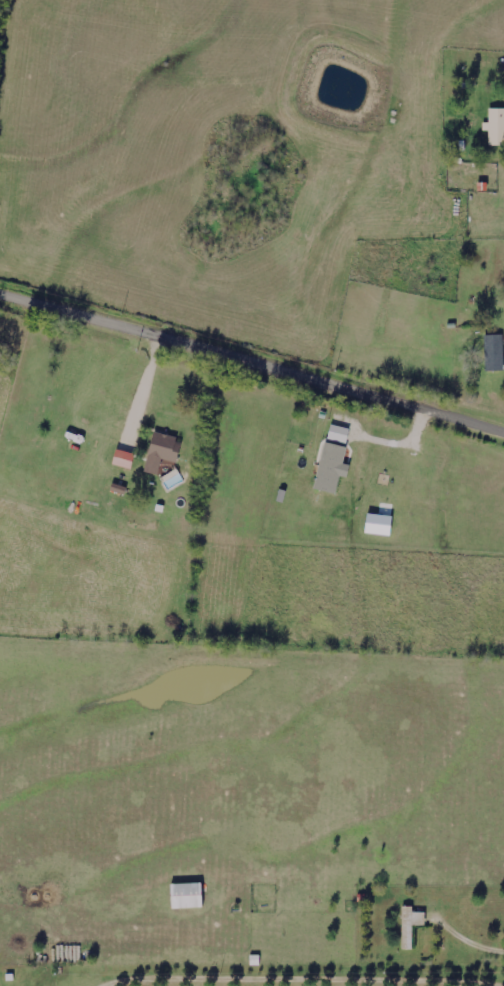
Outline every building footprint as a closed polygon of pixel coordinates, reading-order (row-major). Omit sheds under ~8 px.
[(503,145),(503,108),(489,108),(489,122),(483,122),(483,131),(489,131),(489,145),(503,145)] [(485,335),(486,371),(503,370),(503,360),(503,334),(485,335)] [(328,440),(347,442),(349,428),(330,425),(328,440)] [(176,463),(182,440),(154,432),(144,471),(157,475),(162,459),(176,463)] [(347,447),(325,442),(314,488),(336,494),(340,476),(347,478),(350,465),(343,463),(347,447)] [(171,884),(172,909),(202,908),(201,883),(171,884)] [(403,949),(413,949),(413,925),(426,925),(426,912),(413,913),(413,906),(402,906),(403,949)]
